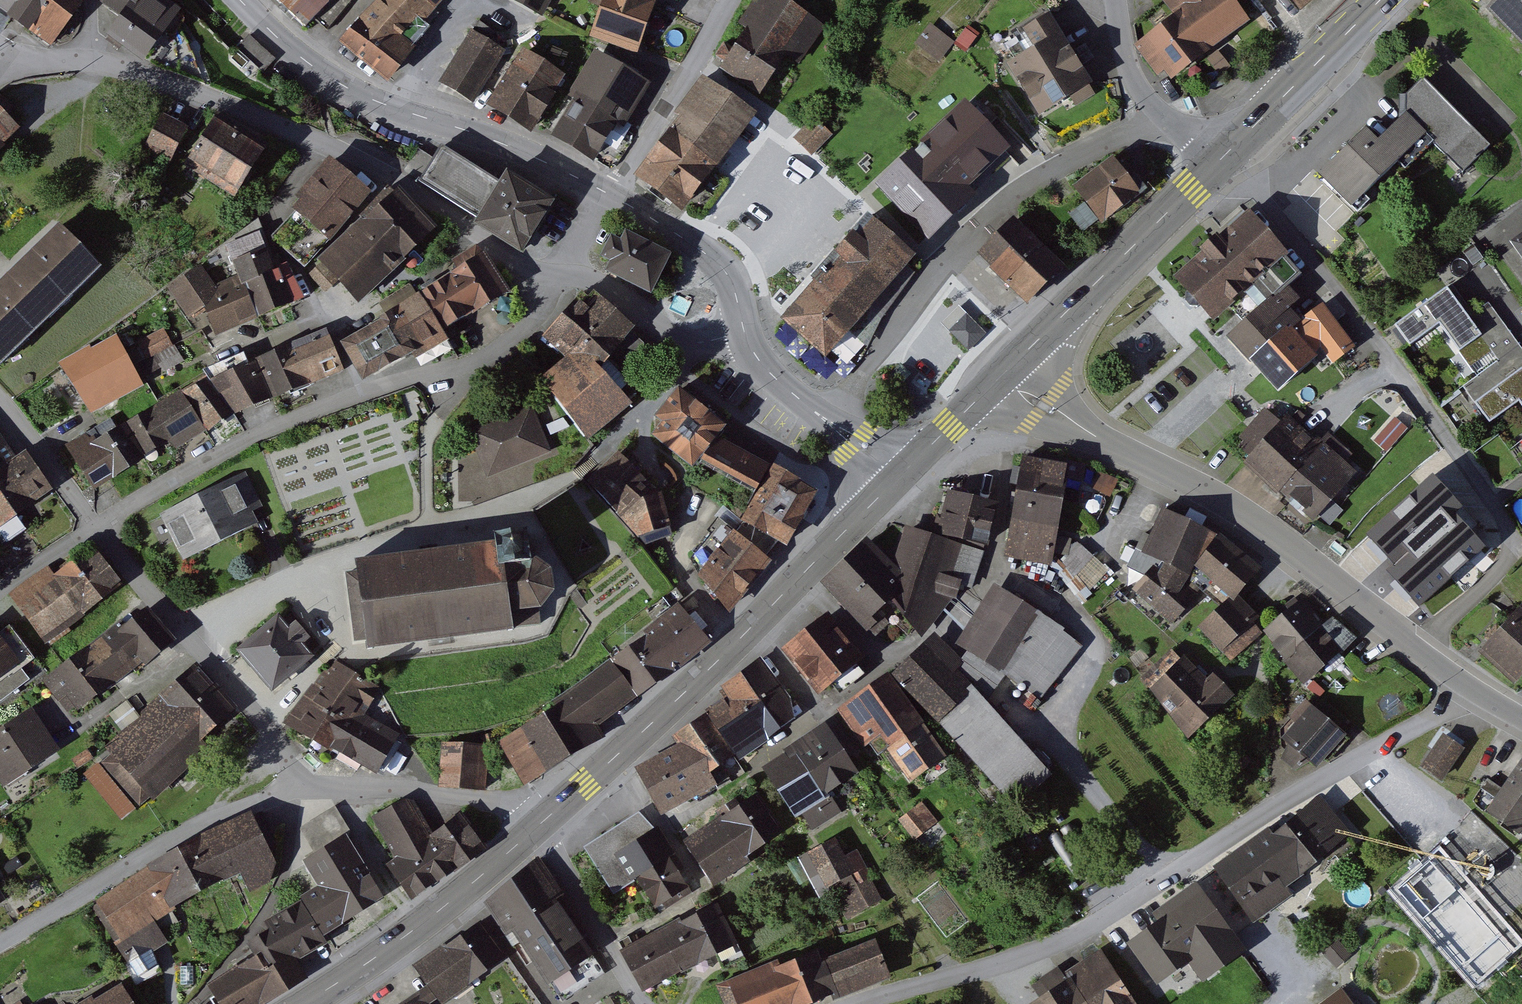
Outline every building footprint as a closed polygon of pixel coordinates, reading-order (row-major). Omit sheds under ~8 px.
[(55,45),(83,3),(79,0),(0,0),(0,8),(55,45)] [(144,61),(176,21),(149,0),(103,0),(124,17),(110,35),(144,61)] [(305,25),(332,0),(281,0),(305,25)] [(339,41),(388,81),(416,45),(414,43),(430,26),(424,21),(442,0),(378,0),(339,41)] [(591,36),(632,53),(653,0),(600,0),(591,36)] [(715,73),(755,98),(804,19),(773,0),(760,0),(715,73)] [(1163,80),(1242,22),(1225,0),(1160,0),(1173,17),(1136,44),(1163,80)] [(1290,14),(1306,0),(1278,0),(1290,14)] [(1477,15),(1521,60),(1521,0),(1492,0),(1477,15)] [(1088,93),(1044,19),(1015,36),(1022,49),(1002,61),(1038,123),(1088,93)] [(933,21),(918,41),(941,59),(956,39),(933,21)] [(473,31),(443,79),(474,98),(503,50),(473,31)] [(233,49),(261,73),(272,61),(244,37),(233,49)] [(575,97),(552,135),(594,160),(618,121),(624,125),(651,82),(596,48),(569,93),(575,97)] [(525,49),(491,103),(531,127),(565,73),(525,49)] [(1463,176),(1490,149),(1423,81),(1395,107),(1400,112),(1422,134),(1463,176)] [(642,181),(685,210),(751,114),(708,85),(642,181)] [(870,193),(921,249),(1011,166),(960,111),(870,193)] [(1311,171),(1347,208),(1422,134),(1400,112),(1372,140),(1358,125),(1333,150),(1325,158),(1311,171)] [(814,117),(794,139),(815,157),(835,135),(814,117)] [(139,148),(166,165),(182,138),(156,122),(139,148)] [(12,134),(0,123),(0,147),(12,134)] [(173,162),(226,200),(253,162),(199,124),(173,162)] [(425,178),(488,216),(508,183),(446,145),(425,178)] [(274,237),(305,265),(367,196),(329,161),(293,202),(300,208),(274,237)] [(1066,199),(1091,227),(1133,190),(1108,162),(1066,199)] [(530,251),(560,202),(513,174),(508,183),(488,216),(484,223),(530,251)] [(403,189),(329,260),(365,297),(438,225),(403,189)] [(1182,279),(1193,291),(1190,294),(1190,300),(1192,303),(1195,306),(1202,306),(1204,304),(1218,319),(1294,252),(1258,211),(1248,220),(1231,235),(1182,279)] [(981,254),(1025,300),(1061,264),(1019,218),(981,254)] [(783,321),(825,359),(915,258),(873,221),(783,321)] [(104,269),(63,225),(0,285),(0,366),(104,269)] [(608,273),(654,293),(670,256),(624,236),(608,273)] [(257,239),(221,249),(232,290),(268,277),(257,239)] [(1521,260),(1521,240),(1512,246),(1521,260)] [(427,293),(451,332),(516,293),(492,253),(427,293)] [(197,271),(165,290),(184,319),(195,312),(215,300),(197,271)] [(268,277),(232,290),(245,321),(297,302),(282,272),(268,277)] [(195,312),(206,337),(245,321),(232,290),(215,300),(195,312)] [(1475,340),(1441,292),(1393,326),(1407,346),(1434,328),(1454,355),(1475,340)] [(417,353),(451,332),(427,293),(393,314),(417,353)] [(547,338),(565,355),(539,378),(588,437),(632,404),(601,365),(633,327),(600,295),(589,307),(581,301),(547,338)] [(1278,296),(1233,336),(1257,363),(1302,323),(1278,296)] [(417,353),(393,314),(346,342),(370,381),(417,353)] [(966,315),(953,331),(972,346),(985,331),(966,315)] [(161,332),(122,355),(138,383),(177,360),(161,332)] [(337,371),(321,332),(251,359),(267,398),(337,371)] [(57,374),(81,415),(138,383),(122,355),(114,341),(57,374)] [(221,420),(264,402),(248,367),(205,385),(221,420)] [(1466,407),(1484,432),(1517,409),(1521,416),(1521,367),(1466,407)] [(168,397),(199,435),(215,417),(196,384),(168,397)] [(717,436),(725,425),(677,386),(654,415),(662,421),(652,433),(693,465),(696,461),(717,436)] [(145,415),(119,429),(137,461),(168,444),(176,453),(199,435),(168,397),(145,415)] [(525,408),(466,434),(483,474),(542,449),(525,408)] [(1290,414),(1250,461),(1285,492),(1326,444),(1290,414)] [(82,491),(137,461),(119,429),(65,458),(82,491)] [(717,436),(696,461),(756,493),(771,466),(717,436)] [(1285,492),(1318,520),(1361,470),(1328,442),(1326,444),(1285,492)] [(33,503),(0,446),(0,522),(33,503)] [(673,525),(662,491),(619,450),(588,482),(636,535),(673,525)] [(1024,458),(1018,492),(1067,501),(1073,467),(1024,458)] [(1371,510),(1410,554),(1447,522),(1436,509),(1451,496),(1423,464),(1371,510)] [(787,545),(817,492),(771,466),(756,493),(741,518),(787,545)] [(244,476),(156,518),(178,562),(253,526),(247,514),(260,508),(244,476)] [(1018,492),(1012,526),(1061,535),(1067,501),(1018,492)] [(932,535),(905,525),(894,564),(902,585),(892,597),(922,636),(947,610),(955,586),(968,590),(992,509),(944,495),(932,535)] [(1180,584),(1188,568),(1204,534),(1158,512),(1142,547),(1134,563),(1153,572),(1180,584)] [(1055,565),(1061,535),(1012,526),(1006,556),(1055,565)] [(699,574),(730,612),(772,561),(733,528),(699,574)] [(541,566),(532,565),(526,532),(496,536),(497,544),(357,560),(357,568),(345,570),(354,642),(366,640),(366,646),(541,624),(540,606),(553,593),(552,577),(541,566)] [(1188,568),(1225,599),(1250,570),(1213,539),(1204,534),(1188,568)] [(870,542),(827,584),(863,624),(892,597),(902,585),(894,564),(870,542)] [(1085,599),(1108,573),(1078,546),(1055,572),(1085,599)] [(11,610),(38,644),(113,587),(86,553),(11,610)] [(1201,602),(1180,584),(1153,572),(1132,596),(1175,632),(1201,602)] [(965,650),(1005,675),(1039,697),(1072,647),(990,595),(958,645),(965,650)] [(1225,599),(1195,628),(1222,656),(1252,627),(1225,599)] [(1305,677),(1333,652),(1291,605),(1263,630),(1305,677)] [(1521,671),(1521,615),(1514,608),(1477,650),(1513,681),(1521,671)] [(683,609),(605,666),(631,701),(709,644),(683,609)] [(134,614),(41,686),(69,721),(161,648),(134,614)] [(229,651),(263,692),(305,657),(271,616),(229,651)] [(813,697),(856,663),(821,619),(778,653),(813,697)] [(925,647),(891,679),(935,728),(970,695),(950,674),(925,647)] [(995,689),(1005,675),(965,650),(960,658),(950,674),(970,695),(983,709),(995,689)] [(9,662),(0,651),(0,669),(9,662)] [(1185,734),(1225,696),(1183,651),(1143,689),(1185,734)] [(312,682),(287,722),(330,748),(332,745),(377,772),(400,735),(367,714),(382,689),(332,659),(315,684),(312,682)] [(717,691),(727,705),(752,747),(795,720),(760,664),(717,691)] [(597,741),(590,729),(631,701),(605,666),(526,719),(529,727),(550,765),(597,741)] [(188,675),(101,763),(141,803),(228,715),(188,675)] [(939,760),(886,681),(837,714),(869,761),(883,752),(904,784),(939,760)] [(970,695),(935,728),(1012,809),(1046,777),(983,709),(970,695)] [(127,726),(141,715),(132,704),(118,715),(127,726)] [(699,723),(722,760),(724,764),(752,747),(727,705),(699,723)] [(1281,746),(1305,765),(1334,728),(1310,709),(1281,746)] [(0,731),(0,784),(53,750),(28,712),(0,731)] [(699,723),(670,740),(678,753),(694,778),(700,774),(722,760),(699,723)] [(853,769),(825,726),(786,752),(789,757),(814,794),(853,769)] [(529,727),(495,744),(516,783),(550,765),(529,727)] [(1421,764),(1444,778),(1462,750),(1438,736),(1421,764)] [(439,785),(482,789),(486,747),(442,743),(439,785)] [(1513,837),(1521,822),(1521,752),(1520,750),(1479,816),(1513,837)] [(636,772),(656,817),(709,793),(700,774),(694,778),(678,753),(636,772)] [(789,757),(763,770),(783,810),(814,794),(789,757)] [(1287,888),(1352,833),(1320,795),(1239,856),(1217,874),(1255,924),(1293,895),(1287,888)] [(678,842),(703,882),(776,836),(751,797),(678,842)] [(459,814),(435,832),(414,801),(402,799),(372,816),(397,856),(386,864),(411,898),(480,844),(459,814)] [(923,801),(904,815),(918,836),(938,822),(923,801)] [(315,851),(345,832),(350,830),(336,807),(301,828),(315,851)] [(246,812),(164,856),(184,893),(225,871),(236,892),(278,870),(246,812)] [(687,885),(652,829),(636,812),(581,846),(611,895),(632,882),(648,908),(687,885)] [(302,900),(323,936),(384,897),(345,833),(345,832),(315,851),(303,857),(319,886),(300,897),(302,900)] [(820,892),(834,885),(848,915),(881,900),(876,890),(858,851),(841,859),(831,841),(801,857),(820,892)] [(164,856),(88,905),(125,962),(158,940),(144,919),(184,893),(164,856)] [(493,899),(548,982),(594,953),(539,869),(493,899)] [(1196,893),(1126,945),(1152,980),(1183,958),(1195,974),(1235,945),(1196,893)] [(323,936),(302,900),(267,921),(272,928),(250,941),(260,958),(276,968),(326,940),(323,936)] [(713,905),(623,948),(642,988),(732,944),(713,905)] [(430,1003),(443,1003),(504,968),(482,930),(411,972),(430,1003)] [(874,941),(811,964),(824,998),(887,976),(874,941)] [(714,986),(720,1003),(808,1003),(824,998),(811,964),(807,953),(714,986)] [(220,1003),(252,1003),(285,983),(276,968),(260,958),(211,989),(220,1003)] [(1027,1003),(1126,1003),(1100,960),(1027,1003)] [(116,984),(80,1003),(127,1003),(116,984)] [(1324,1003),(1353,1003),(1343,990),(1324,1003)]
